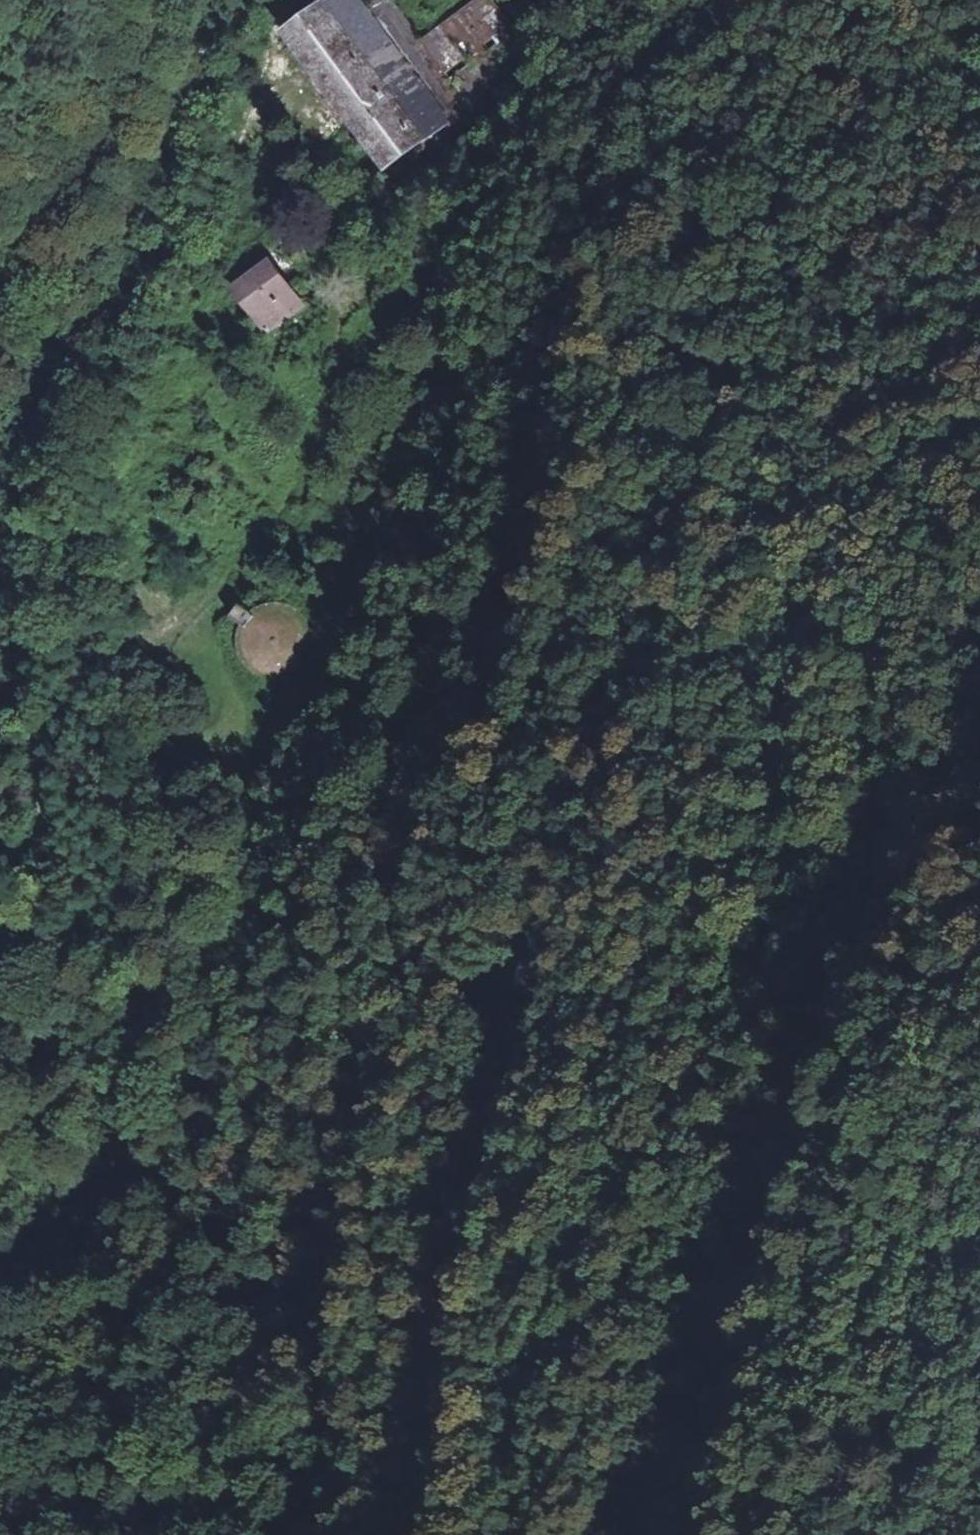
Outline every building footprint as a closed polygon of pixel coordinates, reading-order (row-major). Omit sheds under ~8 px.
[(454,121),(367,5),(363,0),(332,0),(282,36),(384,177),(454,121)] [(269,336),(308,307),(270,261),(230,292),(269,336)]
